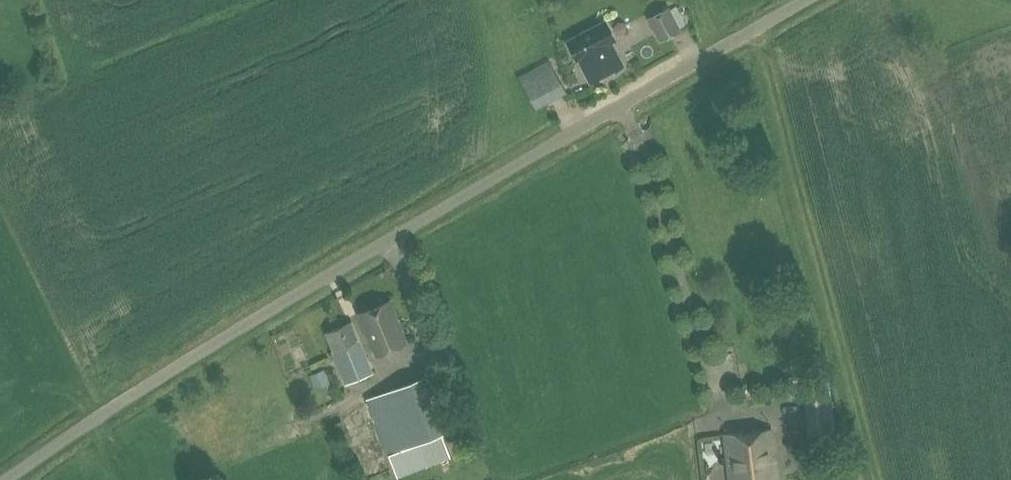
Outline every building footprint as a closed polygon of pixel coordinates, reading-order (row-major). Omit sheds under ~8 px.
[(671,5),(650,17),(662,41),(683,30),(671,5)] [(604,18),(566,38),(577,58),(578,57),(591,83),(623,66),(610,40),(614,38),(604,18)] [(554,70),(523,86),(534,107),(566,91),(554,70)] [(575,71),(567,76),(572,84),(580,80),(575,71)] [(388,299),(358,310),(375,352),(405,340),(388,299)] [(350,322),(328,331),(335,349),(333,350),(346,383),(373,372),(360,338),(357,339),(350,322)] [(309,373),(315,387),(330,381),(324,367),(309,373)] [(372,407),(396,467),(398,473),(450,453),(441,431),(442,431),(421,376),(368,397),(372,407)] [(829,384),(804,388),(809,433),(834,430),(829,384)] [(346,431),(342,419),(333,422),(338,434),(339,434),(343,445),(350,442),(345,431),(346,431)] [(724,433),(729,479),(777,479),(771,428),(724,433)]
